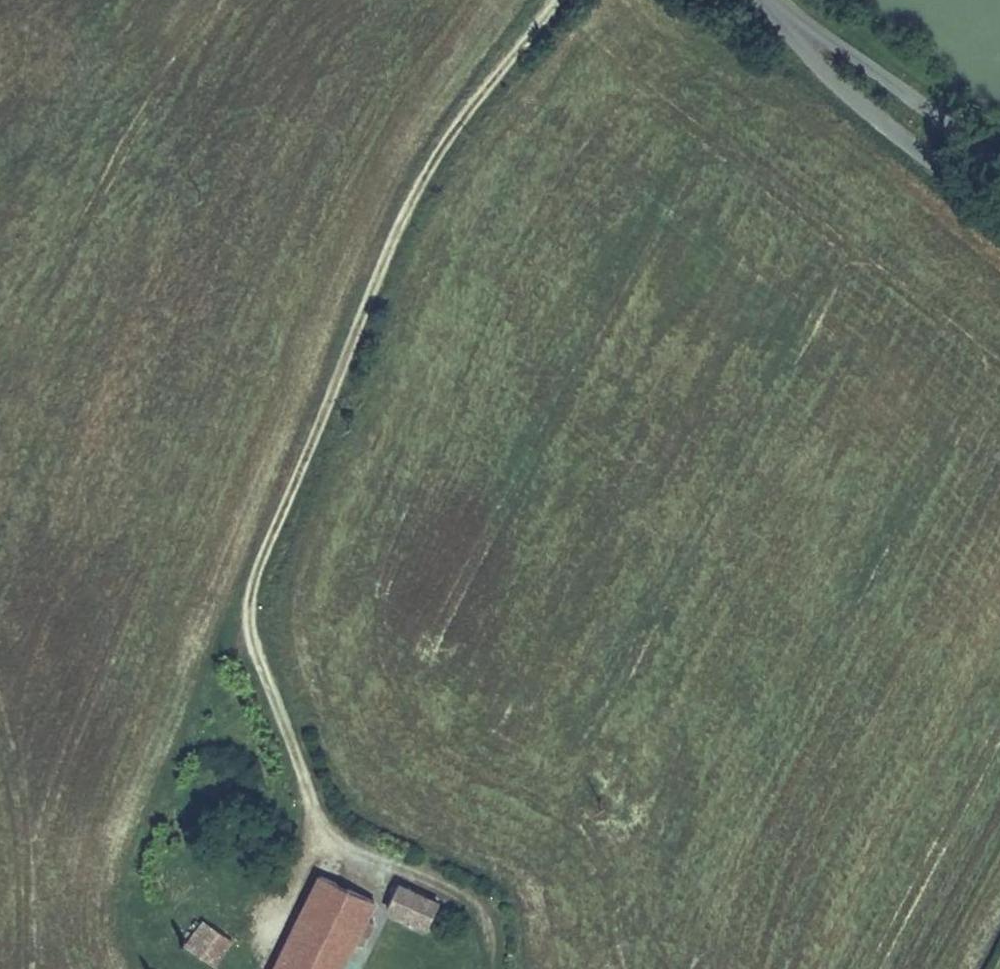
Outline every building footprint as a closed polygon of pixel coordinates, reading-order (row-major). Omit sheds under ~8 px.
[(277,968),(350,968),(363,944),(380,951),(388,935),(372,928),(381,909),(324,878),(277,968)] [(455,921),(421,903),(413,921),(448,937),(455,921)] [(217,931),(194,919),(180,946),(203,958),(217,931)]
